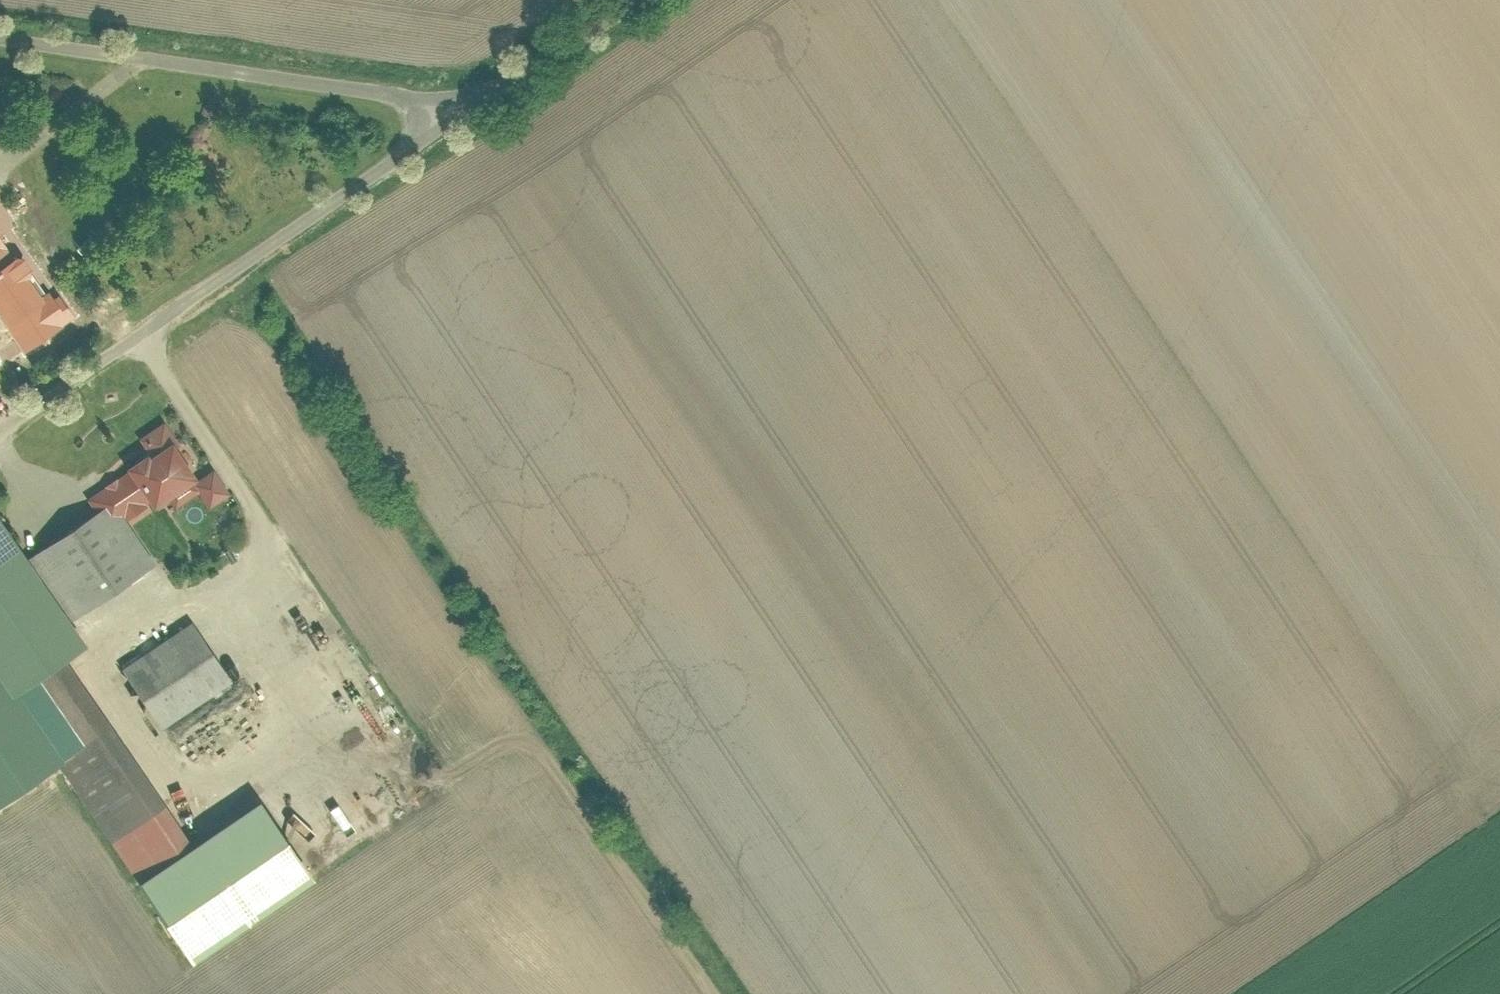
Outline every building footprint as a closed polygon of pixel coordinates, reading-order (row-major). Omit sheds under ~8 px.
[(40,302),(13,259),(0,267),(0,318),(4,324),(40,302)] [(167,438),(131,461),(159,505),(195,482),(167,438)] [(0,576),(0,592),(12,610),(43,589),(66,622),(154,563),(113,501),(0,576)] [(195,623),(123,668),(160,729),(233,684),(195,623)] [(57,649),(3,685),(136,880),(189,843),(57,649)] [(273,798),(148,874),(198,956),(323,880),(273,798)]
